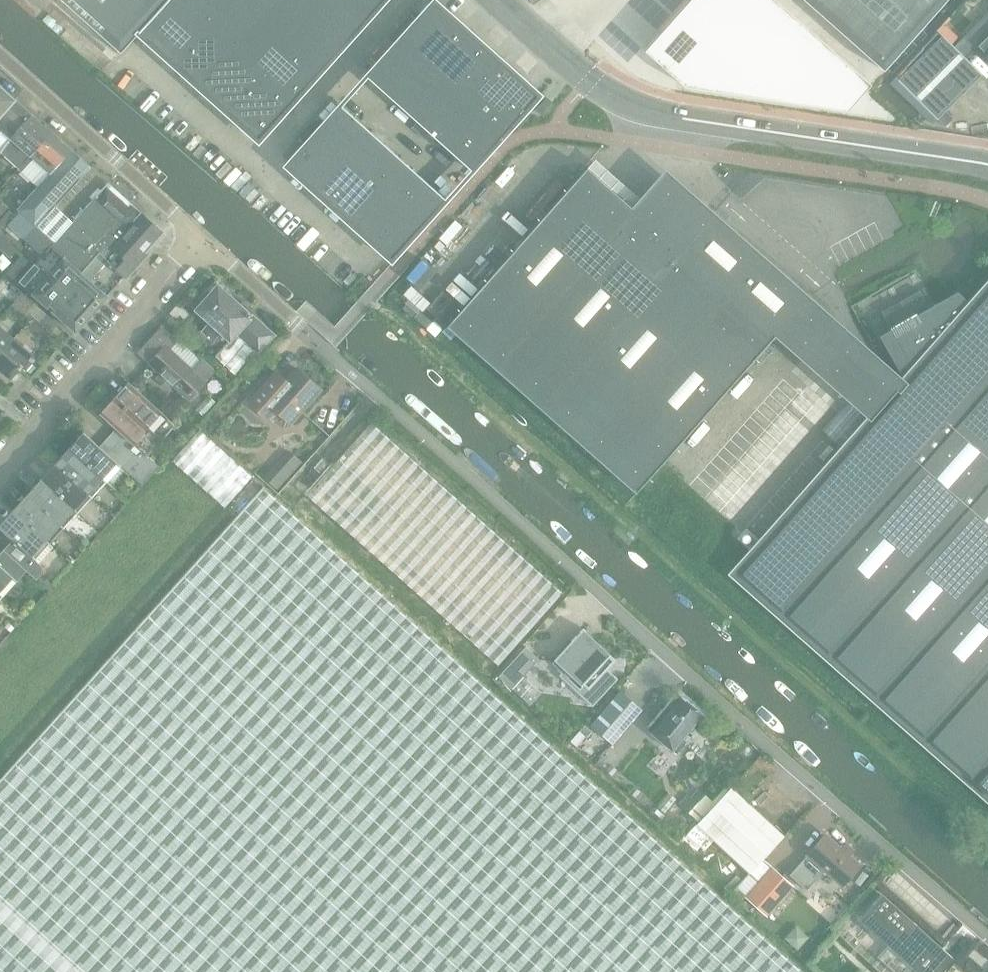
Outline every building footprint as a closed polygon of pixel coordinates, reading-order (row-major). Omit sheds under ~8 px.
[(121,51),(138,33),(259,141),(385,0),(64,0),(121,51)] [(435,0),(367,76),(473,170),(540,94),(435,0)] [(644,50),(684,85),(847,110),(870,84),(776,0),(689,0),(644,50)] [(884,69),(944,0),(806,0),(884,69)] [(966,35),(967,38),(967,40),(973,46),(974,45),(977,47),(987,59),(987,10),(987,12),(985,13),(967,31),(966,35)] [(942,36),(897,79),(936,119),(980,75),(942,36)] [(0,86),(0,118),(16,100),(0,86)] [(555,103),(548,97),(538,108),(545,114),(555,103)] [(1,154),(12,140),(34,116),(16,100),(0,118),(0,153),(1,154)] [(447,199),(342,105),(287,165),(393,260),(447,199)] [(19,170),(21,167),(22,168),(53,134),(34,116),(12,140),(1,154),(19,170)] [(22,168),(40,185),(50,174),(72,150),(53,134),(22,168)] [(43,256),(52,246),(57,241),(38,224),(55,206),(90,166),(72,150),(51,174),(50,174),(40,185),(18,210),(21,213),(9,226),(43,256)] [(586,167),(447,325),(635,493),(774,335),(807,298),(712,214),(715,212),(665,168),(638,198),(631,206),(588,168),(586,167)] [(91,280),(105,264),(104,264),(109,258),(107,257),(143,216),(144,215),(131,204),(128,208),(104,187),(73,222),(57,241),(52,246),(82,272),(91,280)] [(18,210),(14,207),(13,209),(0,197),(0,222),(7,228),(9,226),(21,213),(18,210)] [(55,206),(38,224),(57,241),(73,222),(55,206)] [(107,257),(109,258),(127,275),(146,253),(143,251),(160,232),(143,216),(107,257)] [(18,250),(6,239),(0,246),(0,248),(11,258),(18,250)] [(108,296),(82,272),(52,246),(43,256),(35,264),(20,281),(25,286),(77,332),(108,296)] [(24,255),(9,273),(16,278),(31,261),(24,255)] [(274,336),(250,314),(252,311),(243,302),(239,305),(214,282),(193,306),(210,321),(201,331),(213,342),(222,332),(231,340),(237,332),(257,350),(259,352),(274,336)] [(730,576),(987,803),(987,283),(970,303),(957,291),(929,307),(919,290),(881,312),(891,329),(892,332),(913,368),(904,378),(901,381),(868,418),(760,543),(740,565),(730,576)] [(24,290),(16,299),(35,316),(42,307),(24,290)] [(178,303),(169,313),(180,323),(189,313),(178,303)] [(53,332),(61,323),(42,307),(35,316),(53,332)] [(14,339),(0,326),(0,355),(14,339)] [(200,364),(176,341),(163,329),(140,354),(162,374),(158,379),(169,389),(174,384),(189,398),(205,381),(221,395),(230,385),(204,360),(200,364)] [(231,340),(215,357),(235,374),(257,350),(237,332),(231,340)] [(33,355),(14,339),(0,355),(0,369),(11,379),(33,355)] [(30,361),(24,368),(31,373),(36,367),(30,361)] [(248,404),(266,420),(274,411),(290,425),(321,390),(297,369),(285,382),(282,382),(280,384),(273,378),(276,373),(275,372),(248,404)] [(140,375),(133,383),(141,390),(145,386),(145,379),(140,375)] [(169,419),(129,382),(114,398),(155,435),(169,419)] [(209,396),(197,409),(203,415),(215,402),(209,396)] [(100,414),(116,429),(141,450),(155,435),(114,398),(100,414)] [(497,664),(562,592),(370,422),(331,465),(304,495),(497,664)] [(253,475),(200,428),(171,461),(224,508),(253,475)] [(160,467),(141,450),(116,429),(100,447),(121,467),(122,467),(143,486),(160,467)] [(121,467),(100,447),(83,432),(69,448),(107,483),(121,467)] [(69,448),(55,464),(93,498),(107,483),(69,448)] [(290,452),(266,478),(278,487),(301,462),(290,452)] [(55,464),(41,479),(79,514),(93,498),(55,464)] [(41,479),(27,494),(65,529),(79,514),(41,479)] [(274,498),(262,487),(0,778),(0,971),(802,971),(274,498)] [(27,494),(13,510),(51,544),(65,529),(27,494)] [(36,560),(51,544),(13,510),(0,524),(0,528),(13,540),(4,550),(27,571),(37,580),(40,576),(43,573),(43,566),(36,560)] [(3,597),(27,571),(4,550),(0,554),(0,594),(3,597)] [(40,576),(37,580),(49,590),(55,583),(48,577),(45,580),(40,576)] [(583,628),(552,662),(562,672),(564,674),(568,670),(584,685),(577,692),(592,706),(618,679),(607,669),(615,660),(590,637),(588,639),(582,634),(585,631),(583,628)] [(526,646),(498,675),(531,706),(542,694),(523,676),(539,659),(526,646)] [(620,690),(590,725),(612,744),(642,709),(620,690)] [(649,729),(648,730),(676,754),(677,752),(696,729),(707,717),(679,693),(649,729)] [(751,874),(767,857),(786,836),(732,786),(698,826),(751,874)] [(687,794),(678,803),(699,822),(715,804),(698,789),(691,797),(687,794)] [(668,793),(657,806),(665,813),(676,799),(668,793)] [(825,836),(790,874),(807,890),(826,869),(842,884),(858,866),(848,857),(825,836)] [(771,867),(746,896),(765,913),(789,887),(780,879),(789,869),(779,859),(771,867)] [(859,920),(887,946),(877,957),(894,971),(946,971),(955,962),(882,895),(859,920)] [(965,964),(974,971),(981,971),(983,969),(971,958),(965,964)]
